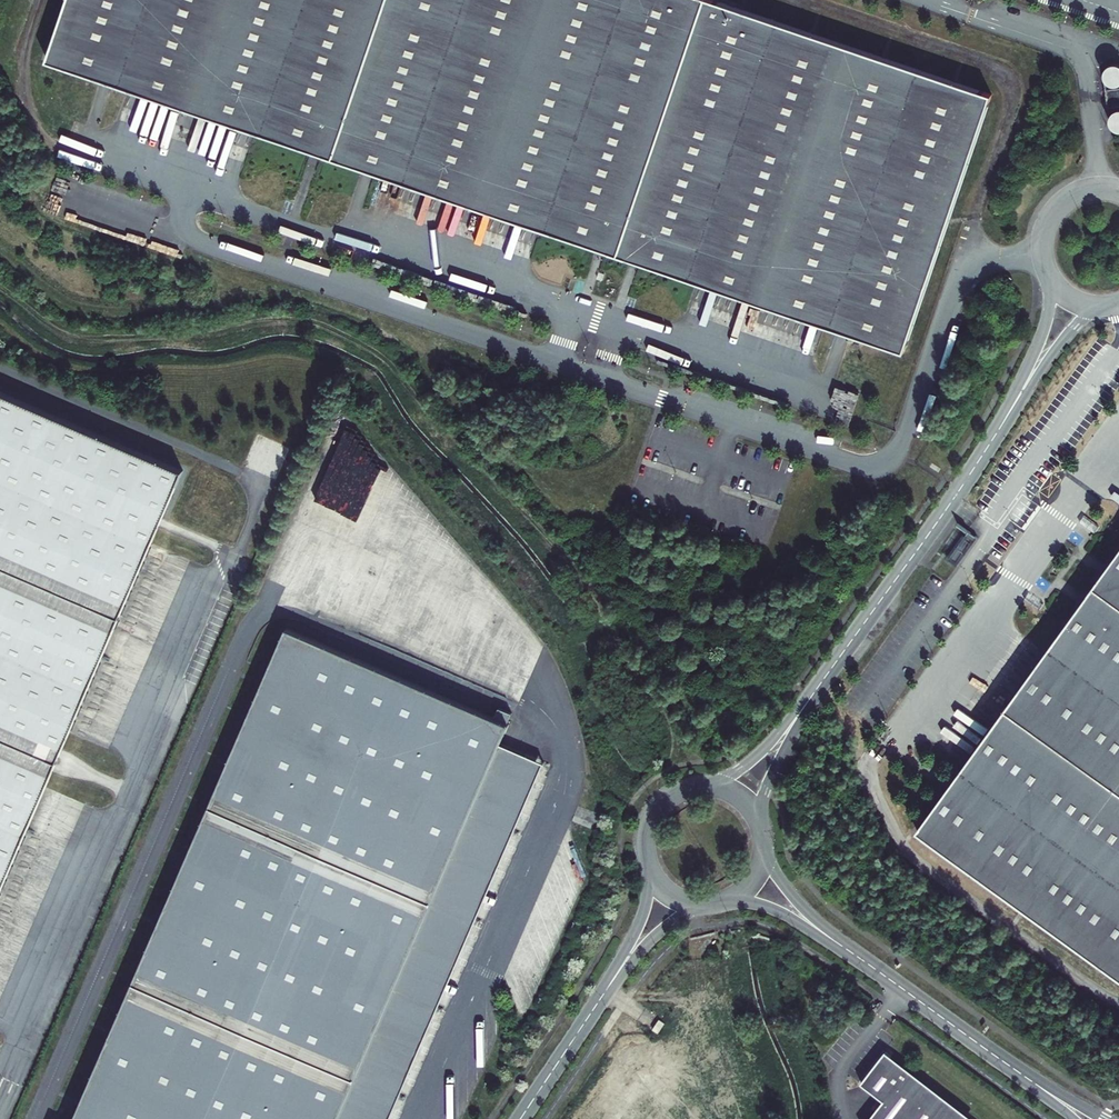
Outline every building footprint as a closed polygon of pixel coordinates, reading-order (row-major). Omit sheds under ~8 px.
[(711,0),(68,0),(47,61),(903,353),(991,96),(711,0)] [(1118,83),(1118,63),(1103,67),(1109,86),(1118,83)] [(1110,121),(1118,127),(1118,108),(1110,121)] [(183,471),(0,391),(0,895),(183,471)] [(340,481),(349,485),(366,438),(357,435),(340,481)] [(408,527),(452,550),(456,541),(412,518),(408,527)] [(373,521),(369,531),(417,549),(421,538),(373,521)] [(394,557),(398,548),(352,528),(348,538),(394,557)] [(969,530),(948,559),(957,565),(978,537),(969,530)] [(475,566),(436,547),(432,555),(471,575),(475,566)] [(917,831),(1118,977),(1118,550),(917,831)] [(431,611),(435,602),(396,588),(394,593),(395,593),(394,597),(431,611)] [(283,627),(71,1118),(390,1118),(548,747),(283,627)] [(659,1020),(652,1030),(657,1033),(664,1023),(659,1020)] [(650,1059),(660,1071),(672,1060),(662,1048),(650,1059)] [(860,1084),(883,1101),(870,1118),(969,1118),(887,1060),(890,1057),(883,1052),(860,1084)] [(887,1060),(969,1118),(975,1118),(976,1118),(890,1057),(887,1060)] [(636,1070),(628,1087),(643,1094),(651,1077),(636,1070)] [(610,1088),(604,1101),(618,1108),(624,1094),(610,1088)]
